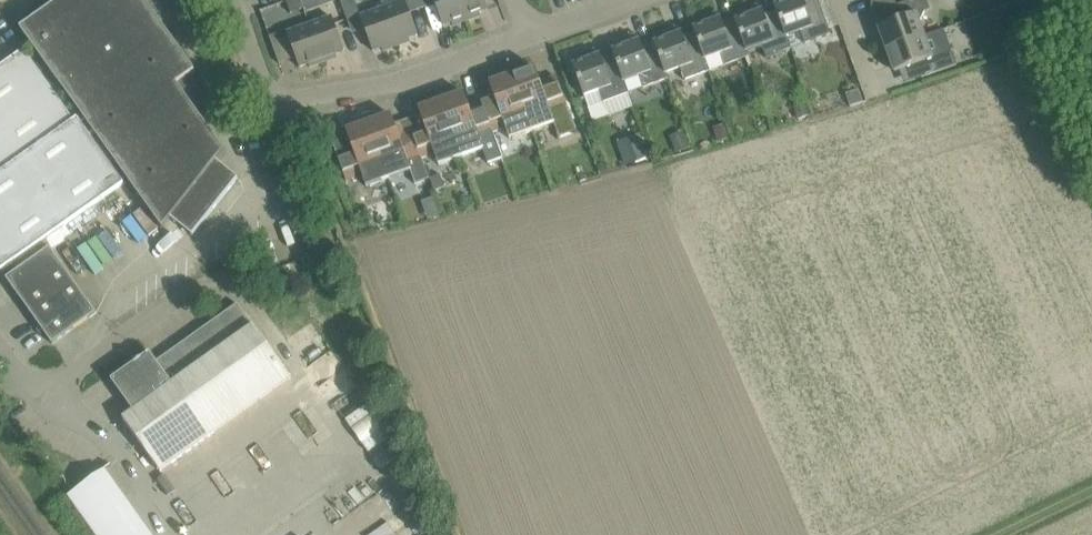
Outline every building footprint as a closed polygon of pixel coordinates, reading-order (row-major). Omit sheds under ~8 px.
[(21,29),(163,229),(171,218),(193,236),(239,178),(222,164),(218,161),(225,151),(178,84),(196,71),(145,0),(62,0),(39,17),(21,29)] [(287,1),(292,13),(305,8),(302,0),(289,0),(287,1)] [(384,9),(362,17),(356,0),(341,0),(351,29),(364,24),(374,51),(382,48),(383,51),(397,46),(384,9)] [(409,8),(422,3),(421,0),(397,0),(398,4),(406,1),(409,8)] [(460,0),(434,0),(444,25),(453,22),(454,25),(467,20),(460,0)] [(467,20),(481,15),(480,12),(489,9),(486,0),(460,0),(467,20)] [(776,10),(786,36),(787,36),(801,30),(806,43),(831,34),(819,0),(793,0),(792,0),(773,0),(776,10)] [(887,50),(926,36),(921,22),(925,12),(931,10),(928,0),(913,0),(896,6),(901,19),(880,27),(882,37),(887,50)] [(1043,9),(1056,4),(1054,0),(1039,0),(1043,9)] [(406,1),(384,9),(397,46),(411,41),(410,38),(419,34),(406,1)] [(733,14),(735,18),(747,51),(748,51),(762,45),(767,57),(792,48),(787,36),(786,36),(776,10),(765,14),(764,11),(753,15),(751,8),(733,14)] [(692,22),(695,32),(705,59),(706,58),(711,71),(750,56),(748,51),(747,51),(735,18),(723,22),(722,19),(711,22),(709,16),(692,22)] [(333,17),(310,25),(324,62),(338,57),(336,54),(345,51),(333,17)] [(324,62),(310,25),(288,33),(300,67),(309,64),(310,67),(324,62)] [(652,37),(654,40),(666,74),(667,73),(681,68),(686,80),(711,71),(706,58),(705,59),(695,32),(684,37),(683,33),(672,37),(669,30),(652,37)] [(926,36),(887,50),(892,63),(896,72),(917,64),(922,78),(957,65),(952,50),(941,54),(931,50),(926,36)] [(610,44),(614,55),(624,81),(625,81),(639,75),(644,88),(669,79),(667,73),(666,74),(654,40),(642,44),(641,41),(630,45),(627,38),(610,44)] [(1000,46),(1005,57),(1025,48),(1020,38),(1000,46)] [(78,125),(25,50),(0,68),(0,180),(78,125)] [(624,81),(614,55),(603,59),(601,55),(591,59),(588,53),(571,59),(589,108),(629,93),(625,81),(624,81)] [(535,67),(513,75),(533,131),(556,123),(560,137),(576,131),(557,76),(541,82),(535,67)] [(493,92),(480,96),(483,103),(493,132),(506,127),(511,139),(533,131),(513,75),(490,83),(493,92)] [(855,92),(848,94),(851,106),(863,102),(859,90),(855,92)] [(464,92),(442,101),(462,157),(485,148),(490,162),(502,157),(493,132),(483,103),(470,108),(464,92)] [(421,114),(408,119),(422,158),(435,153),(440,165),(462,157),(442,101),(419,109),(421,114)] [(806,104),(794,108),(797,117),(809,113),(806,104)] [(376,112),(366,114),(390,178),(412,170),(417,183),(430,178),(422,158),(408,119),(395,124),(392,114),(386,116),(385,114),(385,112),(376,112)] [(350,138),(334,144),(347,181),(363,175),(367,186),(390,178),(366,114),(358,119),(351,125),(352,126),(353,128),(347,130),(350,138)] [(713,128),(718,142),(730,138),(725,124),(713,128)] [(0,180),(0,268),(2,270),(121,186),(78,125),(0,180)] [(669,137),(677,154),(690,148),(682,131),(669,137)] [(640,137),(620,144),(628,164),(648,157),(640,137)] [(441,174),(430,178),(435,191),(446,187),(441,174)] [(7,279),(30,311),(74,280),(51,248),(7,279)] [(74,280),(30,311),(53,344),(97,313),(74,280)] [(124,419),(161,471),(292,378),(279,359),(254,325),(238,304),(157,361),(151,352),(112,380),(134,411),(124,419)] [(372,402),(346,420),(370,452),(395,433),(372,402)] [(104,464),(64,490),(94,534),(150,534),(104,464)] [(391,518),(379,496),(333,522),(340,534),(361,534),(391,518)]
